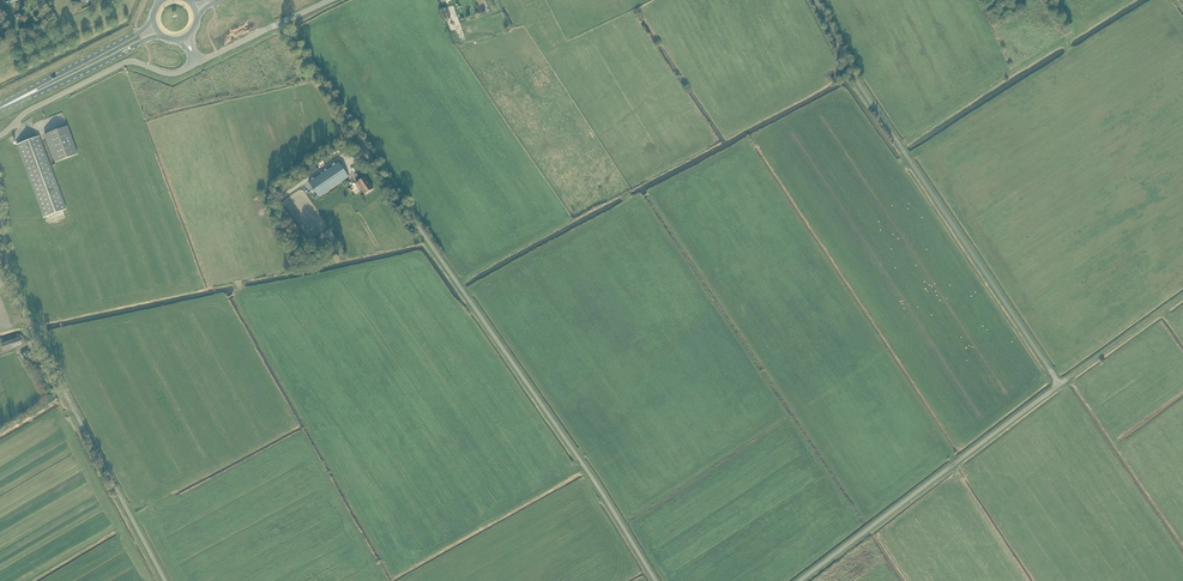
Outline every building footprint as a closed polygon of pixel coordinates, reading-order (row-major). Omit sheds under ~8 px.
[(453,18),(445,20),(447,28),(452,27),(451,23),(454,23),(453,18)] [(55,163),(71,157),(78,155),(67,126),(44,135),(55,163)] [(44,218),(58,213),(66,210),(39,137),(17,145),(44,218)] [(339,163),(309,183),(317,195),(313,198),(315,200),(319,198),(349,178),(347,175),(340,164),(339,163)] [(365,178),(356,184),(359,188),(360,187),(365,195),(373,189),(365,178)] [(3,351),(4,351),(22,345),(19,338),(7,342),(1,344),(3,351)] [(25,363),(32,358),(27,351),(20,355),(25,363)]
